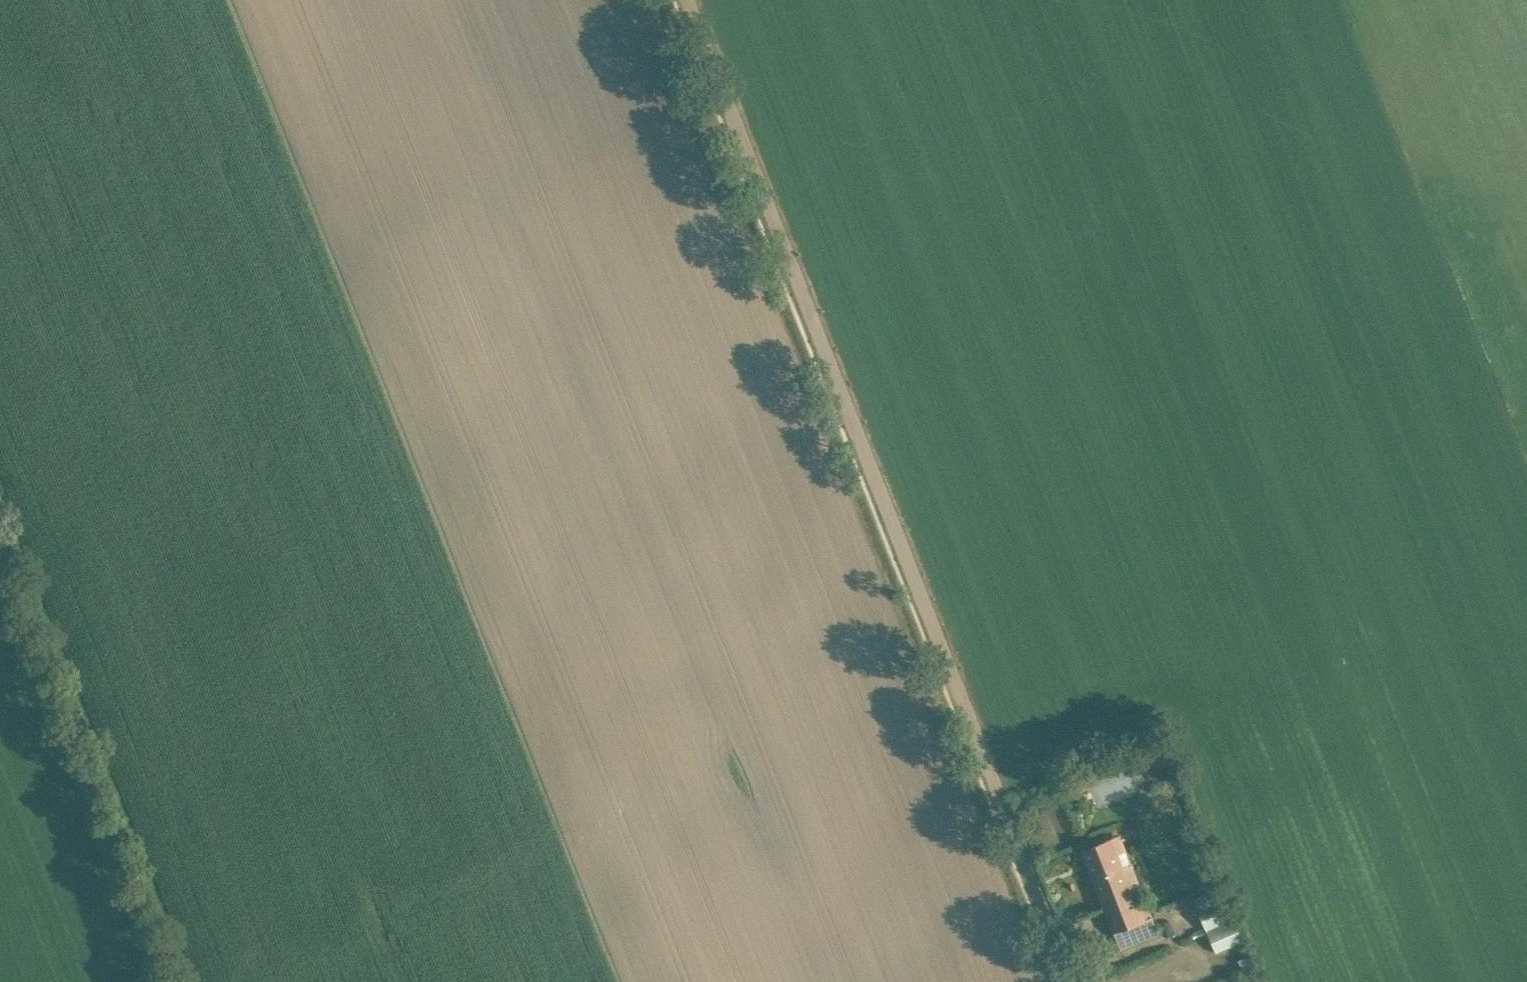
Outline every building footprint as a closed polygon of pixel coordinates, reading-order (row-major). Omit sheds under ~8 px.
[(1090,782),(1099,804),(1140,787),(1131,765),(1090,782)] [(1120,836),(1112,839),(1082,850),(1121,949),(1159,934),(1131,865),(1120,836)] [(1192,898),(1205,929),(1233,916),(1218,883),(1203,890),(1204,893),(1192,898)]
